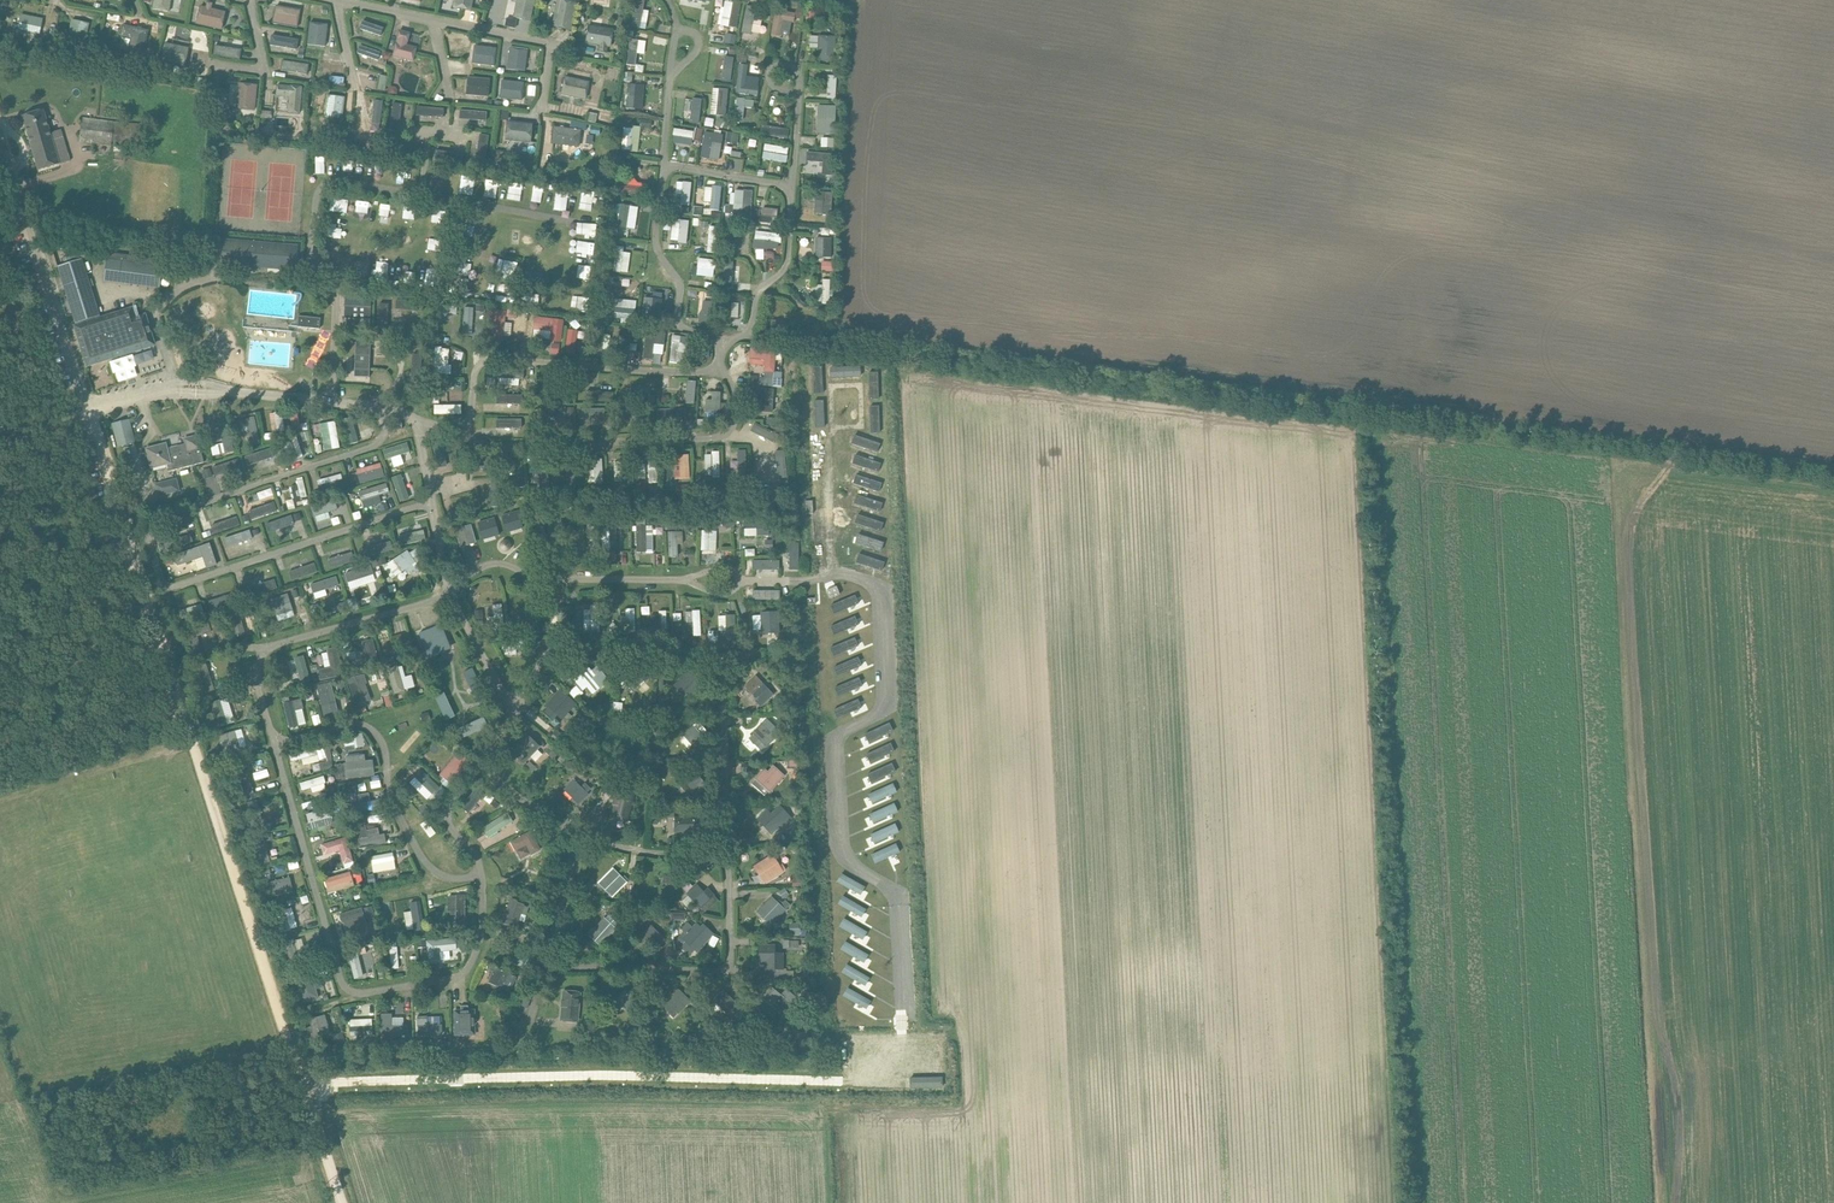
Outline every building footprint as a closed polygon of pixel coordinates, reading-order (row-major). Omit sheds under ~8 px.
[(152,9),(170,12),(172,0),(154,0),(152,9)] [(453,7),(470,10),(472,0),(454,0),(453,7)] [(513,17),(531,21),(535,0),(517,0),(513,17)] [(552,26),(555,26),(555,28),(561,29),(561,27),(570,29),(576,2),(566,0),(558,0),(552,26)] [(640,27),(644,0),(634,0),(630,26),(640,27)] [(727,0),(725,0),(721,25),(737,28),(741,2),(727,0)] [(755,7),(747,5),(741,32),(750,33),(755,7)] [(200,7),(196,24),(221,30),(226,12),(211,9),(201,6),(200,7)] [(276,6),(273,23),(297,27),(300,10),(276,6)] [(775,11),(770,36),(780,37),(783,21),(793,24),(795,14),(775,11)] [(21,14),(18,32),(39,36),(42,19),(21,14)] [(507,18),(505,26),(515,28),(517,20),(507,18)] [(379,35),(382,26),(360,20),(357,29),(379,35)] [(70,27),(68,39),(86,43),(90,23),(81,21),(79,29),(70,27)] [(309,22),(307,44),(325,46),(328,24),(309,22)] [(124,24),(121,36),(131,39),(129,50),(144,53),(149,30),(124,24)] [(588,25),(585,43),(599,45),(599,51),(606,52),(607,46),(610,47),(613,29),(588,25)] [(399,31),(393,56),(407,59),(407,60),(412,61),(414,60),(415,56),(414,55),(416,48),(407,46),(406,45),(409,33),(399,31)] [(725,34),(725,43),(735,43),(735,34),(725,34)] [(295,48),(296,37),(269,35),(268,46),(295,48)] [(836,36),(820,36),(818,60),(835,61),(836,36)] [(645,40),(630,38),(627,64),(635,65),(637,52),(644,53),(645,40)] [(166,42),(162,59),(186,65),(190,48),(166,42)] [(474,45),(472,63),(494,66),(496,48),(474,45)] [(213,46),(212,56),(239,57),(239,47),(213,46)] [(510,47),(507,68),(524,71),(527,50),(510,47)] [(384,51),(382,59),(386,60),(390,57),(391,53),(384,51)] [(733,57),(725,56),(721,80),(730,81),(733,57)] [(279,71),(306,73),(306,62),(280,60),(279,71)] [(159,64),(157,73),(160,74),(164,72),(165,65),(159,64)] [(739,65),(735,94),(757,97),(758,87),(745,86),(747,66),(739,65)] [(837,75),(828,74),(827,98),(835,98),(837,75)] [(378,75),(377,89),(385,90),(387,76),(378,75)] [(468,77),(466,95),(488,97),(489,79),(468,77)] [(565,77),(561,95),(585,100),(589,82),(565,77)] [(199,78),(197,85),(205,86),(206,79),(199,78)] [(501,81),(500,98),(521,100),(523,83),(501,81)] [(239,82),(236,108),(254,110),(257,84),(239,82)] [(644,86),(629,84),(627,108),(642,109),(644,86)] [(277,85),(276,95),(290,96),(288,113),(299,114),(300,109),(304,109),(305,102),(300,102),(302,87),(277,85)] [(727,90),(719,89),(716,115),(725,116),(727,90)] [(327,95),(325,117),(342,119),(345,97),(327,95)] [(701,98),(693,98),(690,121),(699,122),(701,98)] [(736,99),(733,120),(742,121),(744,108),(753,109),(753,102),(745,101),(745,100),(736,99)] [(383,101),(374,100),(371,123),(380,124),(383,101)] [(402,105),(392,103),(389,130),(398,131),(402,105)] [(816,131),(834,132),(836,106),(817,105),(816,131)] [(443,117),(443,108),(417,106),(416,115),(443,117)] [(486,121),(486,112),(460,109),(459,119),(486,121)] [(34,112),(22,115),(39,170),(50,167),(70,161),(62,136),(51,139),(48,131),(42,110),(34,112)] [(112,138),(137,142),(139,123),(129,122),(128,124),(83,118),(81,137),(80,140),(111,145),(112,138)] [(221,118),(214,121),(217,127),(224,124),(221,118)] [(554,126),(552,143),(578,146),(580,130),(586,131),(587,124),(571,120),(570,128),(554,126)] [(507,121),(505,140),(530,142),(532,123),(507,121)] [(762,124),(761,134),(787,138),(789,128),(762,124)] [(632,128),(623,127),(621,149),(638,150),(640,127),(633,126),(632,128)] [(673,137),(692,140),(694,131),(674,127),(673,137)] [(701,157),(718,160),(722,135),(705,132),(701,157)] [(726,142),(737,143),(738,134),(728,133),(726,142)] [(489,136),(480,135),(476,161),(485,162),(489,136)] [(821,137),(821,147),(834,147),(834,138),(821,137)] [(413,156),(414,147),(388,143),(386,153),(413,156)] [(786,163),(788,147),(766,143),(764,159),(786,163)] [(461,162),(462,153),(436,149),(435,159),(461,162)] [(806,153),(806,162),(823,164),(821,176),(831,177),(833,156),(806,153)] [(615,192),(647,195),(648,183),(637,182),(634,178),(634,175),(617,173),(615,192)] [(481,179),(446,178),(446,189),(481,190),(481,179)] [(681,205),(689,205),(692,183),(683,182),(681,205)] [(520,204),(522,192),(521,192),(522,185),(509,183),(506,202),(520,204)] [(711,209),(719,210),(721,186),(713,185),(711,209)] [(742,218),(751,218),(753,192),(735,190),(734,208),(737,208),(737,214),(742,214),(742,218)] [(810,190),(809,200),(831,202),(832,191),(810,190)] [(337,220),(350,215),(343,198),(331,203),(337,220)] [(362,202),(361,214),(376,214),(376,202),(362,202)] [(617,226),(635,229),(638,206),(620,203),(617,226)] [(402,219),(403,205),(383,205),(382,218),(402,219)] [(780,226),(782,209),(762,207),(760,223),(780,226)] [(678,243),(686,243),(688,221),(673,220),(671,240),(678,240),(678,243)] [(582,236),(594,237),(594,223),(583,222),(582,236)] [(707,252),(715,253),(718,228),(710,228),(707,252)] [(725,253),(733,254),(736,232),(727,231),(725,253)] [(777,242),(781,243),(782,234),(756,231),(754,248),(764,249),(767,248),(777,249),(777,242)] [(831,238),(816,238),(816,257),(831,258),(831,238)] [(224,239),(222,264),(295,270),(297,245),(224,239)] [(614,271),(627,273),(630,253),(623,252),(623,247),(617,246),(614,271)] [(159,289),(162,267),(163,261),(152,259),(124,255),(108,253),(107,259),(104,281),(159,289)] [(697,275),(714,277),(716,260),(699,258),(697,275)] [(58,266),(76,324),(99,316),(82,259),(58,266)] [(723,283),(731,283),(733,261),(724,260),(723,283)] [(516,275),(518,263),(501,261),(499,273),(516,275)] [(834,262),(822,261),(822,270),(833,271),(834,262)] [(474,266),(454,265),(454,273),(474,274),(474,266)] [(830,280),(823,280),(823,285),(816,285),(816,300),(822,300),(822,304),(829,304),(830,280)] [(351,315),(344,315),(343,327),(370,328),(371,298),(345,297),(344,310),(351,310),(351,315)] [(644,298),(641,320),(660,322),(662,300),(644,298)] [(721,325),(730,325),(731,298),(722,298),(721,325)] [(397,299),(396,309),(423,311),(423,301),(397,299)] [(698,322),(712,324),(714,302),(703,301),(703,307),(699,313),(698,322)] [(378,330),(387,331),(387,303),(379,303),(378,330)] [(435,303),(434,313),(456,314),(457,304),(435,303)] [(463,333),(471,334),(473,308),(464,307),(463,333)] [(608,307),(607,316),(634,318),(635,309),(608,307)] [(135,317),(132,309),(75,326),(87,365),(133,351),(156,344),(146,314),(135,317)] [(484,341),(503,342),(506,312),(487,310),(484,341)] [(551,340),(560,341),(563,318),(535,315),(534,328),(552,330),(551,340)] [(299,316),(298,327),(319,329),(320,319),(299,316)] [(791,317),(783,316),(780,338),(789,339),(791,317)] [(413,346),(422,347),(423,319),(415,319),(413,346)] [(593,350),(602,351),(605,325),(596,324),(593,350)] [(565,352),(574,353),(577,329),(568,328),(565,352)] [(643,358),(652,359),(654,343),(664,344),(665,331),(646,329),(643,358)] [(799,331),(798,340),(822,341),(822,333),(799,331)] [(670,362),(677,363),(677,362),(685,363),(689,337),(673,335),(670,362)] [(355,341),(354,377),(370,377),(371,342),(355,341)] [(434,372),(441,372),(442,346),(435,346),(434,372)] [(751,348),(750,364),(765,365),(764,377),(760,376),(759,384),(773,385),(776,350),(751,348)] [(411,381),(419,381),(421,354),(412,353),(411,381)] [(822,367),(813,367),(814,394),(823,393),(822,367)] [(860,367),(831,368),(831,378),(861,376),(860,367)] [(499,368),(498,378),(523,379),(523,369),(499,368)] [(878,372),(869,373),(870,400),(879,399),(878,372)] [(439,388),(460,389),(460,380),(439,380),(439,388)] [(685,402),(694,403),(696,381),(687,380),(685,402)] [(747,387),(747,405),(762,406),(761,411),(772,412),(773,388),(747,387)] [(546,388),(545,398),(572,399),(572,389),(546,388)] [(586,390),(586,400),(613,401),(613,391),(586,390)] [(705,411),(720,412),(721,391),(713,390),(713,399),(706,399),(705,411)] [(634,393),(633,401),(654,402),(655,394),(634,393)] [(497,394),(497,404),(521,404),(521,395),(497,394)] [(823,401),(814,401),(815,428),(825,427),(823,401)] [(434,404),(434,414),(460,414),(460,404),(434,404)] [(879,406),(870,406),(871,433),(880,433),(879,406)] [(541,407),(541,417),(565,416),(565,407),(541,407)] [(658,408),(658,418),(685,417),(684,407),(658,408)] [(580,408),(580,418),(604,418),(604,408),(580,408)] [(619,409),(619,419),(644,418),(643,409),(619,409)] [(292,430),(300,428),(297,410),(289,411),(292,430)] [(277,431),(284,430),(282,411),(274,411),(277,431)] [(251,445),(260,442),(254,416),(245,418),(251,445)] [(349,444),(359,442),(351,417),(342,419),(349,444)] [(129,419),(112,423),(118,447),(135,443),(129,419)] [(497,419),(497,428),(521,428),(521,419),(497,419)] [(324,450),(339,448),(335,421),(320,424),(324,450)] [(755,423),(750,431),(774,443),(779,435),(755,423)] [(213,455),(234,451),(228,424),(218,427),(222,443),(211,446),(213,455)] [(289,461),(303,456),(296,435),(282,440),(289,461)] [(855,435),(852,444),(877,452),(880,444),(855,435)] [(162,445),(146,449),(151,468),(167,465),(168,472),(180,469),(195,465),(204,463),(200,448),(197,436),(184,439),(186,444),(163,450),(162,445)] [(438,467),(447,465),(442,441),(432,443),(438,467)] [(383,450),(386,459),(410,451),(407,442),(383,450)] [(245,456),(248,466),(274,457),(270,448),(245,456)] [(738,475),(747,474),(746,450),(737,450),(738,475)] [(706,475),(712,475),(712,478),(719,478),(719,452),(712,452),(712,455),(705,455),(706,475)] [(784,452),(775,453),(777,478),(787,478),(784,452)] [(676,479),(688,479),(687,454),(675,455),(676,479)] [(359,460),(360,467),(380,462),(378,455),(359,460)] [(855,455),(852,463),(878,472),(881,464),(855,455)] [(649,482),(658,481),(656,457),(648,458),(649,482)] [(212,467),(216,476),(241,468),(238,458),(212,467)] [(595,482),(603,482),(602,459),(593,459),(595,482)] [(540,487),(550,486),(548,460),(539,461),(540,487)] [(622,485),(631,484),(630,460),(621,460),(622,485)] [(513,487),(523,487),(522,462),(512,462),(513,487)] [(557,499),(574,498),(574,488),(576,488),(576,463),(567,463),(568,475),(557,476),(557,499)] [(358,472),(361,483),(385,476),(382,466),(358,472)] [(400,501),(409,498),(401,474),(392,477),(400,501)] [(856,475),(853,484),(879,492),(881,483),(856,475)] [(318,483),(320,494),(345,488),(342,477),(318,483)] [(176,479),(155,484),(158,496),(179,491),(176,479)] [(295,502),(301,501),(301,498),(307,496),(303,479),(297,480),(298,485),(291,486),(295,502)] [(493,507),(502,506),(500,481),(490,482),(493,507)] [(359,491),(364,507),(381,502),(379,495),(389,492),(386,483),(359,491)] [(271,488),(256,492),(258,499),(273,494),(271,488)] [(857,495),(854,504),(880,512),(882,503),(857,495)] [(309,508),(313,518),(338,509),(335,500),(309,508)] [(248,510),(252,519),(277,510),(274,501),(248,510)] [(507,532),(524,527),(519,509),(501,514),(507,532)] [(265,523),(269,533),(294,524),(291,515),(265,523)] [(857,515),(855,523),(880,532),(883,523),(857,515)] [(211,524),(215,534),(240,525),(237,516),(211,524)] [(483,540),(500,535),(495,517),(477,522),(483,540)] [(537,546),(547,545),(545,520),(535,521),(537,546)] [(769,536),(769,520),(744,521),(745,529),(756,528),(757,536),(769,536)] [(583,521),(567,522),(569,552),(579,552),(579,550),(585,550),(583,521)] [(460,547),(477,542),(472,524),(455,529),(460,547)] [(653,525),(637,526),(637,552),(653,551),(653,525)] [(609,526),(601,527),(603,548),(617,548),(616,528),(609,528),(609,526)] [(224,538),(227,547),(252,538),(249,529),(224,538)] [(425,539),(423,530),(399,536),(401,545),(425,539)] [(717,531),(702,530),(701,550),(716,550),(717,531)] [(682,531),(668,532),(669,557),(678,557),(678,545),(683,544),(682,531)] [(164,542),(168,551),(193,542),(190,533),(164,542)] [(858,535),(855,543),(881,551),(884,543),(858,535)] [(367,547),(369,556),(393,549),(390,540),(367,547)] [(174,555),(178,565),(204,557),(207,568),(217,565),(209,543),(174,555)] [(799,543),(789,543),(790,570),(799,570),(799,543)] [(420,569),(407,550),(385,565),(393,577),(405,569),(407,574),(413,570),(415,572),(420,569)] [(328,559),(330,568),(354,561),(352,552),(328,559)] [(859,554),(856,563),(881,571),(884,563),(859,554)] [(779,570),(779,560),(752,560),(752,570),(779,570)] [(289,571),(292,581),(317,572),(314,562),(289,571)] [(375,579),(371,565),(345,573),(349,587),(375,579)] [(339,584),(336,576),(310,584),(315,598),(327,594),(325,589),(339,584)] [(249,587),(252,596),(277,588),(274,579),(249,587)] [(326,589),(327,595),(340,592),(338,586),(326,589)] [(837,586),(826,591),(830,599),(840,594),(837,586)] [(780,600),(780,590),(753,590),(753,600),(780,600)] [(207,600),(210,609),(236,602),(233,592),(207,600)] [(294,615),(288,593),(271,598),(278,620),(294,615)] [(855,595),(830,606),(834,614),(859,604),(855,595)] [(179,610),(182,620),(204,612),(201,603),(179,610)] [(487,617),(487,628),(503,627),(501,604),(491,604),(492,616),(487,617)] [(591,633),(600,633),(599,606),(590,606),(591,633)] [(558,632),(567,632),(567,608),(557,608),(558,632)] [(235,636),(245,633),(238,609),(229,612),(235,636)] [(535,609),(526,609),(528,632),(537,631),(535,609)] [(626,632),(635,631),(635,609),(626,610),(626,632)] [(652,631),(667,630),(666,610),(659,611),(659,614),(651,614),(652,631)] [(762,633),(780,632),(778,611),(761,611),(761,615),(753,615),(754,631),(762,630),(762,633)] [(688,636),(701,635),(700,612),(686,612),(688,636)] [(726,639),(736,639),(735,614),(719,615),(719,631),(726,631),(726,639)] [(855,616),(830,627),(834,635),(858,625),(855,616)] [(419,633),(428,655),(451,646),(442,624),(419,633)] [(198,639),(212,634),(209,625),(186,632),(195,658),(203,655),(198,639)] [(709,641),(718,641),(718,631),(709,631),(709,641)] [(367,664),(378,661),(373,638),(362,641),(367,664)] [(855,638),(830,648),(834,657),(858,646),(855,638)] [(525,649),(525,640),(502,640),(502,650),(525,649)] [(338,647),(326,649),(330,667),(317,670),(320,680),(344,674),(338,647)] [(301,683),(310,680),(303,655),(294,658),(301,683)] [(858,657),(833,668),(837,676),(862,666),(858,657)] [(395,694),(405,692),(404,690),(415,687),(411,675),(405,676),(402,666),(398,667),(397,662),(387,665),(395,694)] [(205,693),(214,690),(206,664),(197,666),(205,693)] [(623,675),(617,680),(619,682),(619,683),(619,684),(619,685),(619,686),(620,686),(620,687),(621,688),(622,688),(623,688),(624,688),(625,688),(630,683),(635,688),(639,685),(641,686),(645,683),(644,681),(644,680),(646,682),(652,676),(642,666),(636,671),(631,666),(629,664),(625,668),(626,670),(622,674),(623,675)] [(346,678),(359,674),(357,667),(344,671),(346,678)] [(579,677),(572,682),(581,692),(587,687),(591,691),(601,684),(608,678),(600,668),(593,674),(588,669),(579,677)] [(475,697),(484,693),(473,669),(464,672),(475,697)] [(679,680),(673,686),(684,698),(688,695),(692,699),(710,683),(699,672),(695,675),(690,669),(678,679),(679,680)] [(366,708),(364,702),(371,700),(363,674),(348,679),(358,710),(366,708)] [(755,676),(745,686),(751,693),(757,699),(755,701),(761,707),(773,695),(761,683),(755,676)] [(859,678),(834,689),(838,697),(863,686),(859,678)] [(324,719),(339,715),(331,682),(316,685),(324,719)] [(446,720),(455,716),(444,693),(435,697),(446,720)] [(549,708),(543,714),(552,721),(557,716),(562,720),(576,704),(564,694),(559,700),(555,696),(547,705),(547,706),(549,708)] [(659,697),(658,710),(668,710),(668,698),(659,697)] [(235,721),(228,698),(211,703),(218,726),(235,721)] [(289,729),(299,726),(295,710),(303,708),(301,699),(283,703),(289,729)] [(858,700),(833,710),(837,719),(862,708),(858,700)] [(612,703),(611,711),(621,712),(622,704),(612,703)] [(404,729),(406,718),(384,715),(383,725),(404,729)] [(459,728),(464,737),(488,726),(484,717),(459,728)] [(753,734),(748,739),(762,752),(780,732),(766,718),(752,734),(753,734)] [(692,726),(683,734),(696,749),(699,746),(708,738),(711,735),(698,721),(692,726)] [(889,723),(865,735),(869,743),(893,732),(889,723)] [(224,753),(246,746),(241,729),(219,736),(224,753)] [(556,731),(550,738),(561,748),(567,741),(567,740),(556,731)] [(344,736),(345,748),(364,746),(362,733),(344,736)] [(527,735),(511,752),(523,764),(539,747),(527,735)] [(891,744),(866,755),(870,763),(894,752),(891,744)] [(290,753),(292,761),(317,755),(315,747),(290,753)] [(549,747),(545,752),(549,756),(553,751),(549,747)] [(451,783),(469,762),(458,753),(440,774),(451,783)] [(373,759),(365,760),(364,754),(345,756),(346,762),(335,763),(336,779),(374,775),(373,759)] [(671,759),(664,765),(668,770),(675,765),(671,759)] [(575,761),(566,762),(567,769),(576,768),(575,761)] [(787,762),(788,770),(798,769),(797,761),(787,762)] [(892,764),(867,775),(871,783),(896,772),(892,764)] [(243,796),(254,793),(246,768),(235,771),(243,796)] [(756,779),(752,783),(761,791),(765,787),(770,792),(781,780),(776,776),(774,778),(764,769),(755,779),(756,779)] [(433,794),(439,787),(420,770),(414,777),(433,794)] [(685,781),(681,785),(689,794),(693,790),(698,795),(699,796),(700,795),(699,794),(710,785),(706,781),(703,783),(695,773),(685,781)] [(301,783),(303,790),(325,783),(323,776),(301,783)] [(579,803),(587,795),(573,781),(565,790),(579,803)] [(620,781),(619,786),(636,791),(637,785),(620,781)] [(607,782),(604,787),(612,792),(615,787),(607,782)] [(893,784),(869,795),(873,803),(897,792),(893,784)] [(491,799),(477,787),(461,807),(469,813),(477,804),(482,809),(491,799)] [(610,817),(628,821),(635,793),(616,789),(610,817)] [(378,799),(370,801),(368,792),(358,794),(359,803),(353,804),(354,813),(379,809),(378,799)] [(253,829),(264,826),(256,801),(246,805),(253,829)] [(894,804),(870,815),(874,823),(898,812),(894,804)] [(767,811),(758,819),(771,833),(780,825),(782,823),(784,825),(791,819),(781,807),(772,816),(767,811)] [(333,823),(329,809),(306,815),(310,829),(333,823)] [(652,818),(662,818),(662,809),(652,809),(652,818)] [(512,822),(507,813),(482,829),(488,837),(512,822)] [(675,815),(675,835),(704,834),(704,814),(675,815)] [(895,824),(871,835),(875,843),(899,832),(895,824)] [(366,828),(355,830),(359,849),(386,844),(384,835),(368,838),(366,828)] [(530,831),(510,842),(515,851),(516,850),(520,859),(531,853),(531,855),(540,850),(530,831)] [(262,864),(270,862),(263,835),(255,837),(262,864)] [(781,836),(781,844),(789,844),(789,836),(781,836)] [(343,864),(353,861),(346,837),(320,844),(324,855),(339,851),(343,864)] [(896,844),(872,855),(876,863),(900,852),(896,844)] [(372,863),(373,873),(396,869),(393,852),(371,856),(373,863),(372,863)] [(772,855),(753,868),(764,884),(782,872),(772,855)] [(613,868),(598,883),(612,897),(627,882),(613,868)] [(324,879),(329,894),(354,886),(350,871),(324,879)] [(368,883),(375,882),(374,874),(367,875),(368,883)] [(842,874),(838,882),(861,895),(865,887),(842,874)] [(274,896),(292,891),(289,877),(270,882),(274,896)] [(696,885),(687,894),(700,908),(704,912),(708,909),(717,900),(707,890),(703,893),(696,885)] [(784,888),(778,892),(783,899),(789,896),(784,888)] [(456,924),(466,924),(466,895),(456,895),(448,895),(448,911),(451,911),(451,914),(456,914),(456,924)] [(843,896),(838,904),(862,918),(866,910),(843,896)] [(771,898),(757,912),(771,925),(776,920),(790,905),(785,901),(781,904),(780,903),(778,905),(771,898)] [(502,923),(517,929),(526,905),(510,900),(502,923)] [(415,933),(424,931),(419,901),(410,902),(415,933)] [(608,916),(605,919),(615,928),(625,918),(612,906),(605,914),(608,916)] [(282,932),(297,927),(291,908),(284,910),(283,907),(275,909),(282,932)] [(367,924),(362,907),(340,914),(340,915),(339,916),(340,921),(342,921),(342,923),(343,923),(345,930),(367,924)] [(587,936),(601,948),(617,930),(615,928),(605,919),(604,918),(594,928),(592,928),(588,933),(588,935),(587,936)] [(844,919),(840,927),(863,940),(868,932),(844,919)] [(799,923),(789,924),(790,937),(799,936),(799,923)] [(685,942),(680,948),(690,957),(695,951),(696,953),(702,947),(713,934),(708,930),(706,933),(700,928),(696,924),(691,929),(682,939),(685,942)] [(664,940),(656,932),(651,927),(642,935),(658,952),(663,947),(660,944),(664,940)] [(359,930),(352,931),(353,940),(360,939),(359,930)] [(456,949),(455,938),(427,940),(429,964),(440,963),(439,951),(456,949)] [(845,942),(841,950),(864,963),(869,955),(845,942)] [(778,945),(762,945),(762,962),(770,962),(770,969),(786,969),(786,953),(778,953),(778,945)] [(392,969),(399,968),(397,947),(390,948),(392,969)] [(355,979),(363,977),(357,951),(348,953),(355,979)] [(847,965),(842,973),(865,986),(870,978),(847,965)] [(494,968),(488,982),(510,991),(516,976),(494,968)] [(318,997),(316,989),(322,987),(320,978),(313,980),(311,973),(294,978),(301,1002),(318,997)] [(678,989),(662,1005),(669,1011),(668,1013),(674,1018),(690,1001),(678,989)] [(848,989),(843,996),(867,1010),(871,1002),(848,989)] [(775,992),(768,1001),(777,1009),(783,1013),(795,998),(785,990),(780,996),(775,992)] [(578,1023),(581,992),(562,991),(560,1021),(578,1023)] [(624,991),(616,1000),(631,1012),(641,1000),(637,996),(634,999),(624,991)] [(736,1005),(723,991),(714,1000),(728,1014),(736,1005)] [(455,1034),(474,1034),(474,1010),(468,1010),(468,1005),(460,1005),(460,1010),(454,1010),(455,1034)] [(849,1010),(845,1018),(868,1032),(872,1024),(849,1010)] [(329,1033),(324,1015),(310,1019),(312,1026),(303,1029),(306,1040),(329,1033)] [(392,1015),(381,1015),(381,1036),(408,1036),(408,1027),(392,1027),(392,1015)] [(427,1016),(417,1016),(417,1034),(442,1033),(442,1024),(427,1024),(427,1016)] [(372,1020),(350,1021),(350,1035),(372,1034),(372,1020)] [(339,1032),(332,1035),(334,1044),(342,1042),(339,1032)]
